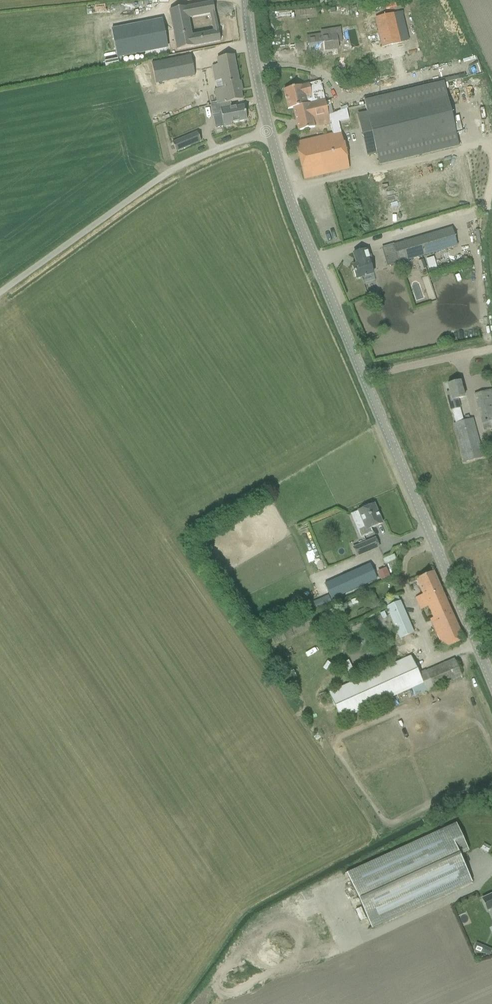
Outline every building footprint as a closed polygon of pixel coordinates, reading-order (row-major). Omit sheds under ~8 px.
[(185,7),(169,10),(177,50),(193,47),(220,41),(216,22),(215,22),(215,23),(211,23),(213,32),(191,36),(188,19),(209,14),(210,20),(211,19),(214,18),(214,19),(215,19),(212,2),(185,7)] [(393,13),(375,18),(382,47),(400,43),(393,13)] [(111,30),(117,58),(166,48),(161,20),(111,30)] [(338,49),(336,31),(305,36),(308,53),(338,49)] [(191,55),(151,63),(155,84),(195,76),(191,55)] [(217,104),(242,99),(233,55),(216,59),(217,65),(212,66),(217,90),(214,90),(217,104)] [(332,135),(340,133),(338,121),(349,119),(346,108),(333,113),(330,101),(325,102),(320,81),(293,88),(283,90),(288,109),(292,108),(298,132),(330,124),(332,135)] [(379,165),(459,146),(444,82),(364,101),(367,113),(358,115),(367,154),(376,152),(379,165)] [(221,114),(222,117),(224,127),(232,126),(231,123),(246,120),(243,105),(231,108),(230,102),(242,99),(217,104),(210,105),(212,115),(221,114)] [(176,150),(200,143),(198,133),(173,140),(176,150)] [(304,179),(322,175),(349,169),(340,133),(332,135),(295,143),(304,179)] [(393,244),(398,263),(446,248),(441,230),(393,244)] [(352,266),(356,279),(372,274),(368,259),(370,258),(367,249),(357,253),(360,264),(352,266)] [(424,262),(418,264),(421,278),(427,277),(424,262)] [(425,280),(428,291),(436,290),(433,278),(425,280)] [(428,336),(426,331),(416,334),(418,339),(428,336)] [(453,424),(463,463),(483,457),(472,418),(469,419),(465,420),(463,421),(457,399),(464,397),(459,381),(447,385),(449,392),(446,393),(451,410),(452,410),(455,423),(453,424)] [(484,392),(474,394),(484,431),(491,428),(491,394),(491,390),(484,392)] [(370,528),(382,523),(374,504),(369,506),(367,505),(363,506),(362,509),(358,511),(364,526),(357,529),(360,538),(372,533),(370,528)] [(375,538),(353,547),(357,556),(378,547),(375,538)] [(331,599),(367,584),(376,579),(369,564),(324,584),(331,599)] [(432,618),(430,619),(443,649),(463,640),(433,571),(415,579),(422,595),(415,598),(420,609),(427,606),(432,618)] [(399,601),(385,607),(399,640),(413,634),(399,601)] [(425,691),(426,692),(461,676),(454,659),(424,672),(423,671),(418,673),(410,656),(328,693),(341,720),(411,688),(415,696),(425,691)] [(347,674),(353,671),(348,660),(342,663),(347,674)] [(455,824),(346,873),(371,928),(471,882),(459,855),(468,851),(455,824)] [(480,899),(486,912),(490,910),(491,914),(491,893),(480,899)] [(489,955),(491,949),(477,943),(474,949),(489,955)]
